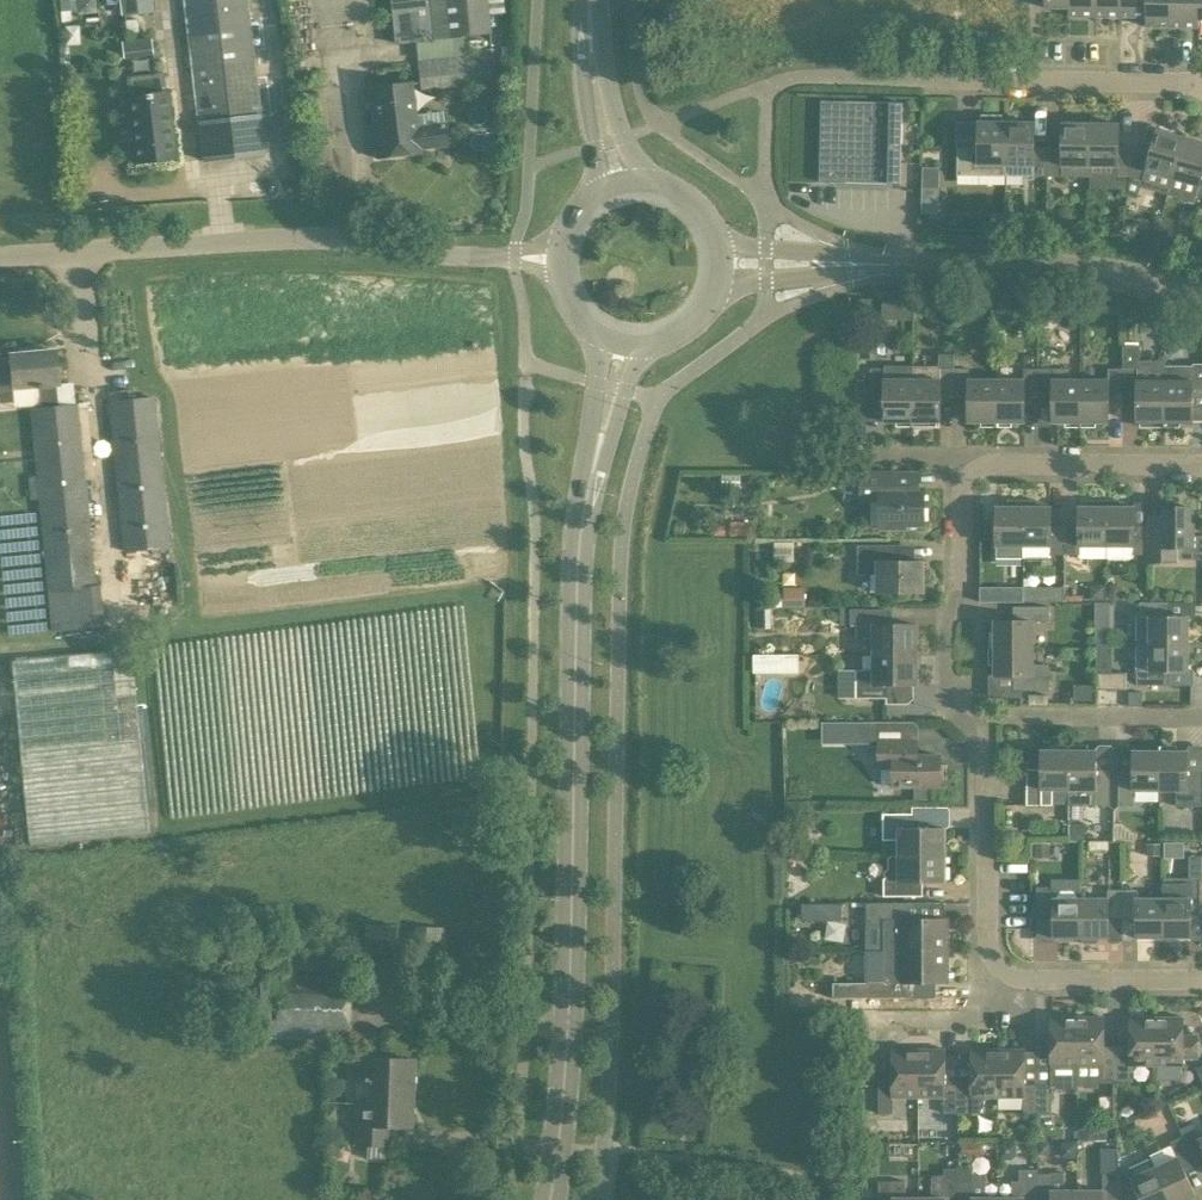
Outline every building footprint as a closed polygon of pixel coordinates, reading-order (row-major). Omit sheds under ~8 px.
[(98,12),(97,0),(62,0),(65,16),(98,12)] [(121,14),(155,12),(154,0),(120,0),(121,14)] [(197,127),(195,127),(200,163),(266,155),(261,119),(260,119),(246,0),(182,0),(197,127)] [(407,43),(415,42),(420,91),(493,83),(490,49),(464,52),(462,37),(490,34),(486,0),(389,0),(394,44),(407,43)] [(1038,1),(1044,1),(1044,7),(1068,8),(1068,16),(1069,16),(1070,0),(1038,0),(1038,1)] [(1069,16),(1094,16),(1095,0),(1070,0),(1069,16)] [(1094,16),(1122,17),(1122,0),(1095,0),(1094,16)] [(1122,17),(1146,17),(1145,27),(1146,27),(1147,0),(1122,0),(1122,17)] [(1172,27),(1173,0),(1147,0),(1146,27),(1172,27)] [(1198,27),(1198,0),(1173,0),(1172,27),(1198,27)] [(124,37),(125,73),(155,71),(153,36),(124,37)] [(162,72),(126,77),(128,96),(128,97),(135,163),(173,159),(165,92),(162,72)] [(367,89),(371,121),(369,121),(374,158),(419,153),(419,149),(445,146),(442,124),(416,127),(410,83),(367,89)] [(902,104),(821,102),(818,183),(900,185),(902,104)] [(957,175),(1005,176),(1006,123),(958,122),(957,175)] [(1005,176),(1048,176),(1048,147),(1034,147),(1034,123),(1006,123),(1005,176)] [(1062,148),(1048,147),(1048,176),(1091,177),(1091,166),(1092,124),(1063,124),(1062,148)] [(1091,166),(1118,166),(1118,177),(1130,178),(1134,149),(1118,149),(1119,125),(1092,124),(1091,166)] [(1142,181),(1145,170),(1172,178),(1183,138),(1157,130),(1150,153),(1134,149),(1130,178),(1142,181)] [(1201,198),(1201,143),(1183,138),(1172,178),(1199,185),(1197,196),(1201,198)] [(921,211),(941,211),(942,165),(922,164),(921,211)] [(1164,422),(1165,366),(1165,361),(1140,361),(1140,346),(1123,346),(1123,370),(1123,398),(1137,398),(1137,422),(1164,422)] [(9,359),(0,360),(0,386),(11,385),(12,389),(38,386),(40,407),(28,408),(35,477),(27,477),(30,499),(37,499),(50,632),(103,627),(99,584),(99,575),(94,574),(78,403),(57,405),(55,385),(57,384),(54,349),(8,354),(9,359)] [(940,397),(954,397),(954,368),(954,354),(939,354),(939,366),(911,366),(911,422),(919,422),(919,426),(936,426),(936,422),(940,422),(940,397)] [(1165,366),(1164,422),(1193,422),(1193,405),(1195,405),(1195,398),(1201,398),(1201,364),(1193,364),(1193,366),(1165,366)] [(864,421),(884,421),(911,422),(911,366),(885,366),(885,369),(870,369),(870,397),(864,397),(864,421)] [(954,397),(968,397),(968,422),(995,422),(995,380),(968,380),(968,368),(954,368),(954,397)] [(1024,398),(1039,398),(1039,368),(1024,368),(1024,380),(995,380),(995,422),(1024,422),(1024,398)] [(1080,380),(1068,380),(1068,369),(1039,368),(1039,398),(1052,398),(1052,422),(1080,422),(1080,380)] [(1109,380),(1080,380),(1080,422),(1109,422),(1109,398),(1123,398),(1123,370),(1109,369),(1109,380)] [(108,400),(107,404),(122,553),(169,548),(154,396),(108,400)] [(861,501),(880,500),(880,528),(904,528),(905,525),(923,525),(923,489),(918,489),(918,472),(861,472),(861,501)] [(996,546),(1023,546),(1023,507),(996,507),(996,546)] [(1065,526),(1050,526),(1050,507),(1023,507),(1023,546),(1023,558),(1052,558),(1052,554),(1065,554),(1065,526)] [(1079,526),(1065,526),(1065,554),(1080,554),(1080,558),(1105,558),(1105,507),(1079,507),(1079,526)] [(1148,527),(1133,526),(1133,507),(1105,507),(1105,558),(1133,559),(1133,555),(1147,555),(1148,527)] [(1147,555),(1148,555),(1148,561),(1176,561),(1176,547),(1194,547),(1194,524),(1190,524),(1190,507),(1163,507),(1163,516),(1148,516),(1148,527),(1147,555)] [(858,574),(877,574),(877,593),(923,593),(923,561),(914,561),(914,544),(858,544),(858,574)] [(1027,599),(1065,599),(1066,585),(1027,585),(1027,599)] [(1023,587),(1006,587),(1006,602),(1023,602),(1023,587)] [(1097,601),(1098,640),(1113,639),(1112,600),(1097,601)] [(1140,602),(1140,617),(1136,617),(1136,644),(1188,644),(1188,619),(1193,619),(1195,617),(1196,602),(1140,602)] [(1013,608),(1013,621),(994,621),(994,648),(1033,648),(1033,621),(1049,621),(1049,608),(1013,608)] [(873,638),(873,655),(916,655),(916,625),(893,625),(893,609),(850,609),(850,625),(856,625),(856,638),(873,638)] [(1100,669),(1114,668),(1114,642),(1099,642),(1100,669)] [(1169,685),(1169,671),(1188,671),(1188,644),(1136,644),(1137,670),(1140,670),(1140,685),(1169,685)] [(1050,664),(1033,664),(1033,648),(994,648),(994,675),(1013,675),(1013,691),(1049,691),(1050,664)] [(11,661),(29,844),(149,832),(132,650),(11,661)] [(800,671),(800,653),(755,652),(755,671),(800,671)] [(887,698),(887,684),(916,684),(916,655),(873,655),(873,670),(856,671),(856,698),(887,698)] [(1126,689),(1126,672),(1096,672),(1096,690),(1126,689)] [(877,767),(893,767),(893,786),(940,786),(940,755),(918,755),(918,738),(877,738),(877,767)] [(1041,750),(1041,769),(1027,769),(1026,805),(1052,806),(1052,789),(1068,790),(1069,750),(1041,750)] [(1068,790),(1069,790),(1069,805),(1110,806),(1110,770),(1096,770),(1096,751),(1069,750),(1068,790)] [(1133,805),(1133,790),(1160,790),(1160,751),(1133,751),(1133,770),(1118,770),(1118,805),(1133,805)] [(1176,806),(1186,806),(1201,806),(1201,770),(1187,770),(1187,751),(1160,751),(1160,790),(1176,790),(1176,806)] [(899,841),(899,855),(945,855),(945,828),(922,828),(923,813),(912,814),(883,814),(884,841),(899,841)] [(923,896),(923,882),(945,882),(945,855),(899,855),(893,855),(889,859),(889,869),(884,873),(884,875),(886,877),(884,879),(884,896),(923,896)] [(1163,898),(1163,937),(1190,937),(1190,941),(1201,941),(1201,856),(1188,856),(1188,888),(1163,888),(1163,898)] [(1081,898),(1054,898),(1055,889),(1039,889),(1039,937),(1081,937),(1081,898)] [(1108,937),(1108,918),(1122,918),(1122,890),(1108,890),(1108,898),(1081,898),(1081,937),(1085,943),(1096,943),(1099,940),(1099,937),(1108,937)] [(1163,898),(1136,898),(1136,890),(1122,890),(1122,918),(1136,918),(1136,937),(1163,937),(1163,898)] [(842,919),(843,903),(804,901),(803,917),(842,919)] [(867,903),(867,950),(947,950),(947,919),(917,919),(917,903),(867,903)] [(396,926),(365,925),(364,951),(395,952),(396,926)] [(412,927),(411,975),(444,976),(446,928),(412,927)] [(296,935),(267,935),(266,976),(246,976),(245,1036),(347,1039),(349,977),(294,976),(296,935)] [(916,998),(916,982),(947,982),(947,950),(867,950),(867,977),(866,982),(833,982),(833,998),(916,998)] [(1051,1066),(1077,1066),(1077,1017),(1051,1017),(1051,1066)] [(1077,1066),(1077,1082),(1080,1082),(1084,1087),(1096,1087),(1100,1081),(1116,1081),(1117,1046),(1103,1046),(1103,1017),(1077,1017),(1077,1066)] [(1130,1046),(1117,1046),(1116,1081),(1130,1081),(1130,1066),(1156,1066),(1156,1017),(1130,1017),(1130,1046)] [(1197,1036),(1182,1036),(1182,1017),(1156,1017),(1156,1066),(1182,1066),(1182,1058),(1197,1058),(1197,1036)] [(892,1113),(892,1097),(919,1097),(918,1049),(892,1049),(892,1078),(879,1078),(879,1113),(892,1113)] [(958,1079),(944,1079),(944,1049),(918,1049),(919,1097),(945,1097),(944,1113),(959,1113),(958,1079)] [(972,1079),(958,1079),(959,1113),(981,1113),(986,1098),(998,1098),(998,1049),(972,1049),(972,1079)] [(998,1098),(1024,1098),(1024,1113),(1038,1113),(1037,1085),(1037,1078),(1024,1078),(1024,1049),(998,1049),(998,1098)] [(387,1147),(388,1127),(410,1128),(413,1059),(358,1057),(357,1082),(367,1082),(366,1103),(356,1102),(354,1145),(387,1147)] [(1051,1078),(1037,1078),(1037,1085),(1038,1113),(1051,1113),(1051,1078)] [(1199,1139),(1192,1124),(1180,1129),(1183,1136),(1197,1167),(1201,1165),(1201,1138),(1199,1139)] [(1184,1173),(1197,1167),(1183,1136),(1170,1142),(1178,1158),(1155,1169),(1169,1199),(1184,1199),(1195,1195),(1184,1173)] [(1051,1158),(1079,1157),(1078,1140),(1051,1142),(1051,1158)] [(959,1169),(944,1169),(944,1175),(934,1175),(932,1177),(932,1198),(919,1198),(919,1199),(959,1199),(959,1169)] [(998,1198),(985,1198),(985,1175),(972,1175),(972,1169),(959,1169),(959,1199),(998,1199),(998,1198)] [(998,1199),(1037,1199),(1038,1173),(1038,1169),(1020,1169),(1020,1181),(1012,1181),(1012,1198),(998,1198),(998,1199)] [(1131,1179),(1126,1169),(1117,1174),(1118,1199),(1131,1199),(1131,1197),(1138,1194),(1140,1199),(1169,1199),(1155,1169),(1131,1179)] [(1064,1191),(1064,1172),(1050,1172),(1050,1173),(1038,1173),(1037,1199),(1076,1199),(1076,1191),(1064,1191)] [(1076,1191),(1076,1199),(1118,1199),(1117,1174),(1103,1174),(1103,1191),(1076,1191)] [(905,1198),(905,1181),(879,1181),(879,1199),(919,1199),(919,1198),(905,1198)]
